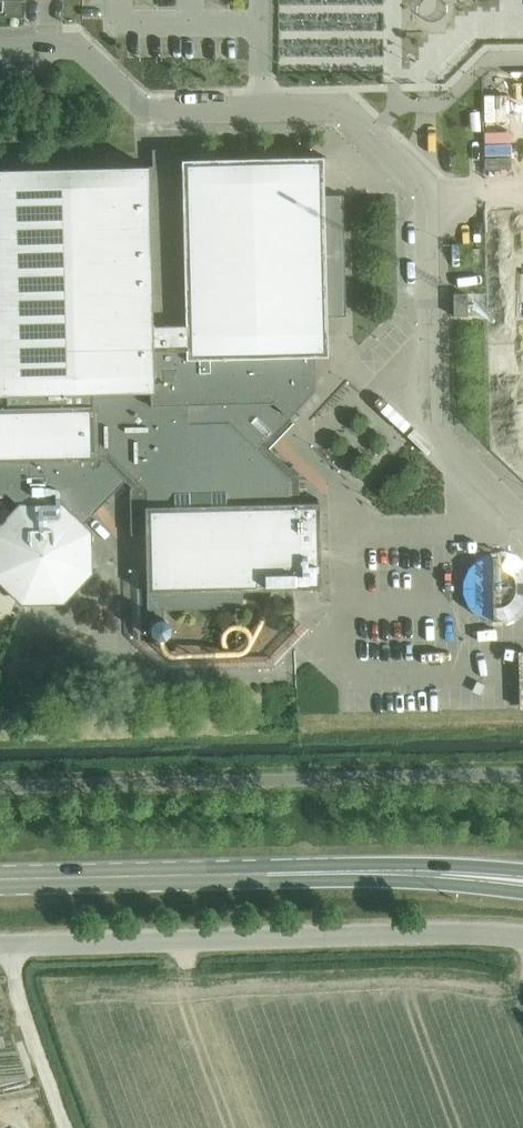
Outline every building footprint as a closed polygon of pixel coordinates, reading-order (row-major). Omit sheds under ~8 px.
[(23,16),(24,0),(0,0),(0,15),(23,16)] [(294,589),(319,588),(319,592),(321,592),(319,499),(317,499),(317,503),(299,503),(298,472),(292,466),(289,468),(263,443),(311,389),(310,356),(330,356),(330,354),(326,354),(326,317),(346,317),(343,195),(323,195),(322,158),(325,158),(325,156),(182,159),(182,149),(152,149),(153,166),(0,169),(0,395),(6,394),(6,409),(0,409),(0,494),(6,494),(23,511),(0,528),(0,582),(21,602),(61,602),(89,573),(89,532),(81,526),(123,480),(131,487),(129,489),(130,535),(145,535),(147,614),(148,614),(148,610),(154,610),(154,618),(148,624),(148,633),(154,640),(163,639),(169,633),(169,624),(163,618),(163,610),(225,608),(242,590),(294,589)] [(466,294),(454,294),(454,316),(467,316),(466,294)]
